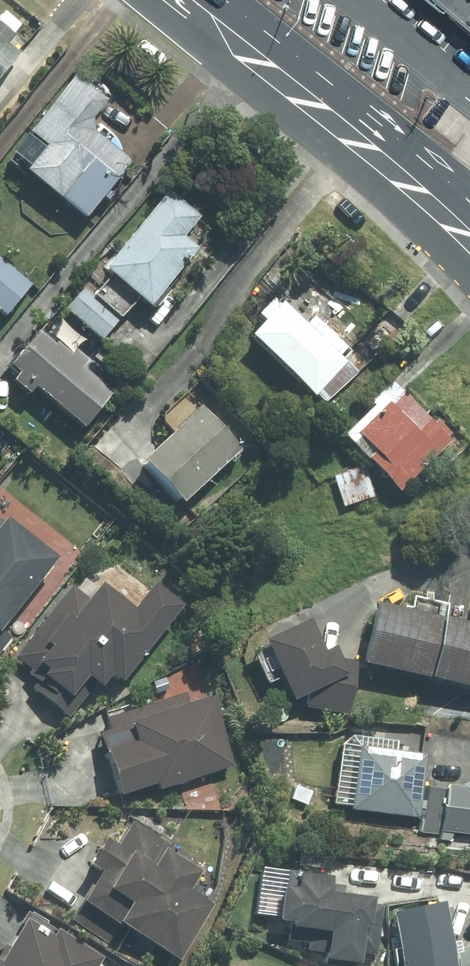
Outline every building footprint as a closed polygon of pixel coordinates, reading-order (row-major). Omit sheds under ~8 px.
[(469,24),(469,0),(439,0),(469,24)] [(16,55),(3,44),(19,26),(4,13),(0,18),(0,73),(16,55)] [(89,118),(102,104),(70,76),(0,156),(0,159),(78,227),(127,170),(87,135),(89,118)] [(193,220),(165,195),(60,314),(94,345),(129,306),(142,318),(159,298),(156,295),(195,251),(179,237),(193,220)] [(26,288),(0,266),(0,319),(26,288)] [(256,325),(241,342),(306,403),(312,397),(322,406),(352,374),(340,363),(348,355),(310,320),(303,328),(271,297),(250,319),(256,325)] [(21,402),(27,394),(81,436),(111,398),(30,335),(1,373),(9,379),(2,388),(21,402)] [(366,410),(337,439),(390,495),(449,438),(433,421),(429,426),(383,378),(358,402),(366,410)] [(237,452),(193,403),(126,463),(171,512),(237,452)] [(359,468),(330,478),(342,512),(371,502),(359,468)] [(43,567),(0,530),(0,618),(43,567)] [(76,604),(62,592),(7,661),(35,683),(27,693),(68,726),(83,708),(91,714),(172,613),(142,589),(119,617),(86,590),(76,604)] [(355,668),(469,693),(469,630),(368,608),(355,668)] [(11,634),(0,625),(0,646),(11,634)] [(351,664),(328,662),(324,654),(314,659),(298,626),(252,648),(281,708),(301,698),(300,711),(346,716),(351,664)] [(104,736),(92,739),(111,800),(151,788),(153,794),(227,771),(206,705),(185,711),(180,696),(99,721),(104,736)] [(419,756),(351,751),(346,815),(415,820),(419,756)] [(421,790),(418,833),(469,836),(469,794),(421,790)] [(111,946),(116,936),(175,965),(204,909),(179,896),(188,878),(161,864),(166,854),(121,830),(110,852),(95,844),(80,872),(89,876),(65,923),(111,946)] [(273,877),(271,933),(320,936),(319,965),(351,965),(352,934),(361,935),(362,905),(316,903),(317,879),(273,877)] [(381,922),(393,965),(447,965),(432,909),(381,922)] [(97,961),(45,934),(42,939),(14,925),(0,951),(0,965),(94,965),(97,961)] [(456,950),(459,965),(469,965),(469,948),(456,950)]
